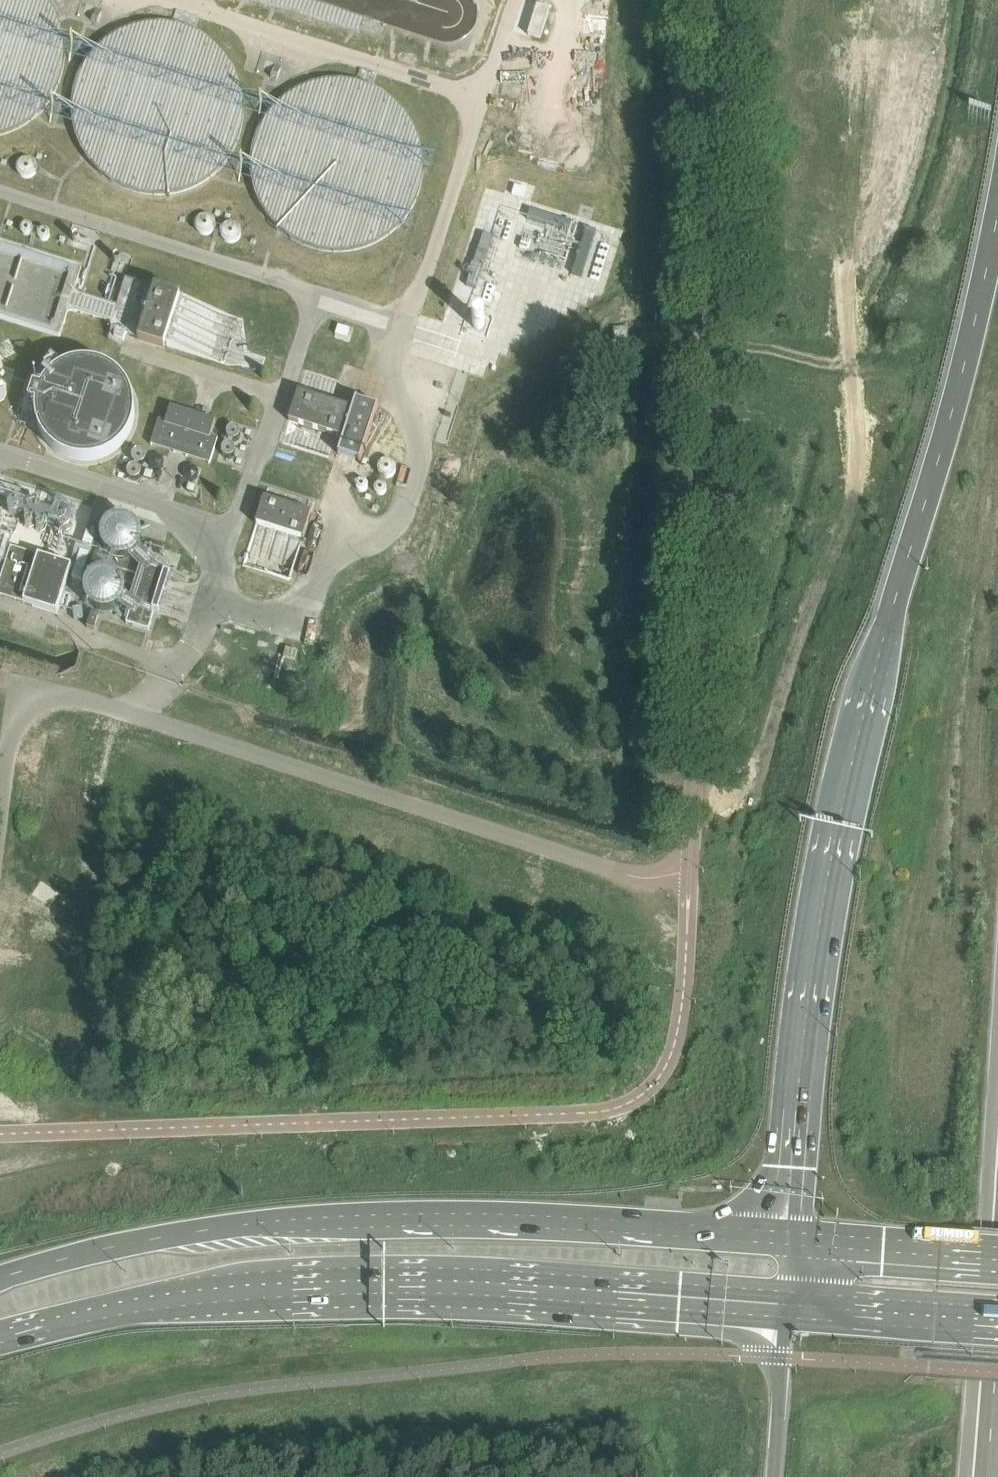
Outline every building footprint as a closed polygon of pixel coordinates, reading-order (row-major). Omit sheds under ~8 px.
[(1,133),(12,130),(23,124),(32,117),(41,109),(48,100),(54,90),(59,80),(62,69),(64,57),(64,45),(62,36),(59,24),(55,13),(49,3),(46,0),(0,0),(0,134),(1,133)] [(74,95),(72,106),(73,118),(75,130),(79,141),(84,151),(90,161),(98,170),(107,177),(117,184),(127,188),(139,192),(150,194),(162,194),(173,193),(185,190),(196,185),(206,179),(215,172),(223,164),(230,154),(235,144),(240,133),(242,122),(243,110),(243,98),(240,87),(237,76),(232,65),(226,57),(218,48),(209,40),(199,34),(189,29),(178,26),(166,24),(154,23),(143,25),(131,27),(121,32),(110,37),(101,45),(93,53),(86,62),(80,73),(76,83),(74,95)] [(252,159),(251,171),(253,182),(256,193),(261,204),(267,214),(274,223),(282,232),(292,238),(302,244),(313,248),(325,250),(336,251),(348,251),(359,248),(370,245),(381,239),(390,233),(399,225),(407,216),(413,206),(417,195),(421,184),(422,172),(423,161),(421,149),(418,138),(414,127),(408,117),(400,108),(392,100),(382,93),(372,88),(361,83),(350,81),(338,80),(326,81),(315,83),(304,87),(293,92),(284,99),(275,106),(268,115),(261,125),(257,136),(253,147),(252,159)] [(18,174),(22,178),(28,179),(34,177),(37,172),(37,164),(32,158),(23,157),(18,161),(16,167),(18,174)] [(196,231),(201,235),(207,236),(212,233),(216,229),(216,220),(210,215),(202,214),(197,218),(194,224),(196,231)] [(19,227),(19,232),(22,236),(26,237),(31,236),(34,232),(33,227),(30,223),(26,222),(22,224),(19,227)] [(221,238),(226,242),(232,243),(238,241),(241,236),(241,228),(236,222),(227,222),(222,226),(220,232),(221,238)] [(37,232),(37,237),(39,241),(44,242),(48,241),(51,237),(51,232),(48,228),(43,227),(39,229),(37,232)] [(60,336),(68,309),(73,295),(81,268),(0,242),(0,318),(60,336)] [(123,341),(126,332),(140,336),(138,342),(164,350),(166,345),(228,364),(242,318),(126,281),(117,309),(113,323),(111,327),(117,329),(114,338),(123,341)] [(117,309),(73,295),(68,309),(113,323),(117,309)] [(37,400),(36,409),(36,418),(39,428),(43,436),(48,444),(55,450),(63,455),(72,459),(81,460),(91,460),(100,458),(109,455),(116,449),(122,443),(127,436),(131,428),(133,420),(134,412),(134,403),(132,395),(128,387),(123,380),(117,374),(111,369),(103,365),(95,363),(85,362),(76,363),(67,365),(59,370),(51,375),(45,383),(40,391),(37,400)] [(344,405),(299,391),(298,391),(289,420),(343,438),(338,454),(360,461),(378,406),(356,398),(353,408),(352,408),(344,405)] [(157,419),(149,445),(209,464),(217,438),(210,436),(214,421),(169,407),(164,421),(157,419)] [(226,431),(226,435),(229,439),(233,441),(238,439),(241,435),(240,430),(237,427),(233,426),(229,427),(226,431)] [(221,449),(221,453),(224,457),(228,458),(233,457),(236,453),(235,448),(232,444),(228,443),(223,445),(221,449)] [(139,461),(143,459),(145,455),(144,451),(141,449),(135,450),(133,454),(134,459),(139,461)] [(156,466),(161,464),(163,460),(162,456),(158,453),(153,455),(150,459),(152,464),(156,466)] [(134,479),(138,477),(140,473),(139,469),(135,466),(130,467),(128,472),(129,477),(134,479)] [(191,478),(196,477),(198,473),(197,469),(193,466),(188,467),(185,472),(187,476),(191,478)] [(356,484),(356,485),(356,486),(356,487),(357,488),(358,489),(359,490),(360,490),(361,491),(362,491),(363,491),(364,491),(365,490),(366,489),(367,488),(367,487),(368,486),(368,485),(368,484),(367,483),(367,482),(366,481),(365,480),(363,479),(362,479),(361,479),(360,479),(359,480),(358,480),(357,481),(357,482),(356,483),(356,484)] [(374,487),(374,489),(374,490),(375,491),(375,492),(376,493),(377,493),(378,494),(379,494),(380,495),(381,495),(382,494),(383,494),(384,493),(385,493),(386,492),(386,491),(386,490),(387,488),(386,487),(386,486),(386,485),(385,484),(384,484),(383,483),(382,483),(381,482),(380,482),(379,483),(378,483),(377,484),(376,484),(375,485),(375,486),(374,487)] [(264,498),(256,524),(303,539),(311,513),(264,498)] [(96,612),(100,613),(103,613),(107,613),(111,613),(114,611),(118,609),(121,607),(123,603),(125,600),(126,596),(126,592),(126,588),(125,584),(137,588),(126,623),(149,630),(154,613),(158,614),(171,576),(144,568),(152,545),(143,542),(143,538),(143,534),(141,530),(139,526),(137,523),(133,520),(130,518),(125,517),(121,517),(117,517),(113,518),(109,520),(106,523),(103,526),(101,530),(100,534),(100,539),(95,537),(96,533),(87,531),(72,578),(81,581),(82,578),(83,578),(87,579),(85,583),(83,587),(83,591),(83,595),(84,600),(86,603),(89,607),(92,609),(96,612)] [(0,580),(0,596),(57,614),(72,566),(47,558),(11,546),(0,580)] [(87,627),(95,629),(100,613),(92,611),(87,627)] [(659,989),(650,986),(647,996),(657,998),(659,989)]
